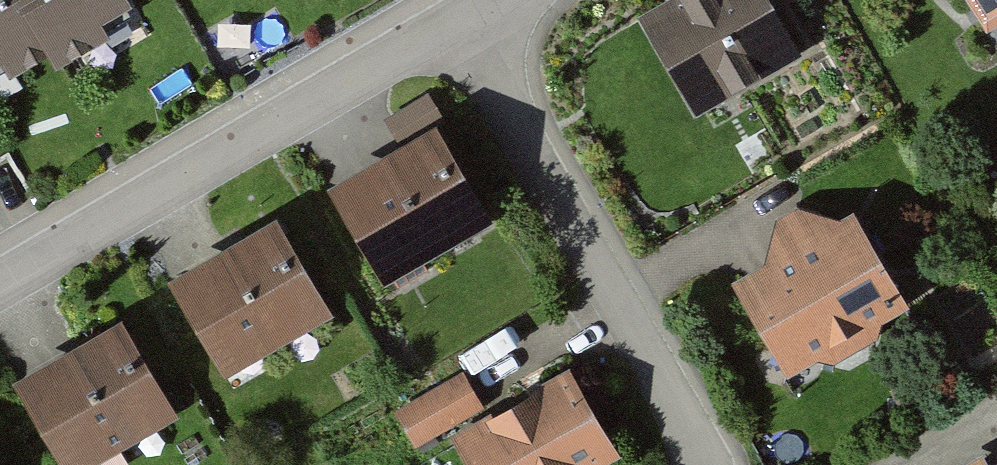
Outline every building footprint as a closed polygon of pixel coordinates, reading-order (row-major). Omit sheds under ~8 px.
[(2,87),(130,17),(120,0),(0,0),(0,84),(2,87)] [(640,17),(695,115),(803,54),(779,11),(795,2),(794,0),(671,0),(640,17)] [(984,26),(996,17),(996,0),(967,0),(984,26)] [(431,137),(325,193),(377,292),(484,236),(431,137)] [(765,271),(733,288),(782,383),(920,313),(870,217),(833,237),(800,219),(774,233),(765,271)] [(268,231),(162,287),(214,386),(321,330),(268,231)] [(10,393),(48,464),(114,464),(169,436),(117,337),(10,393)] [(453,443),(466,464),(618,464),(570,379),(453,443)]
